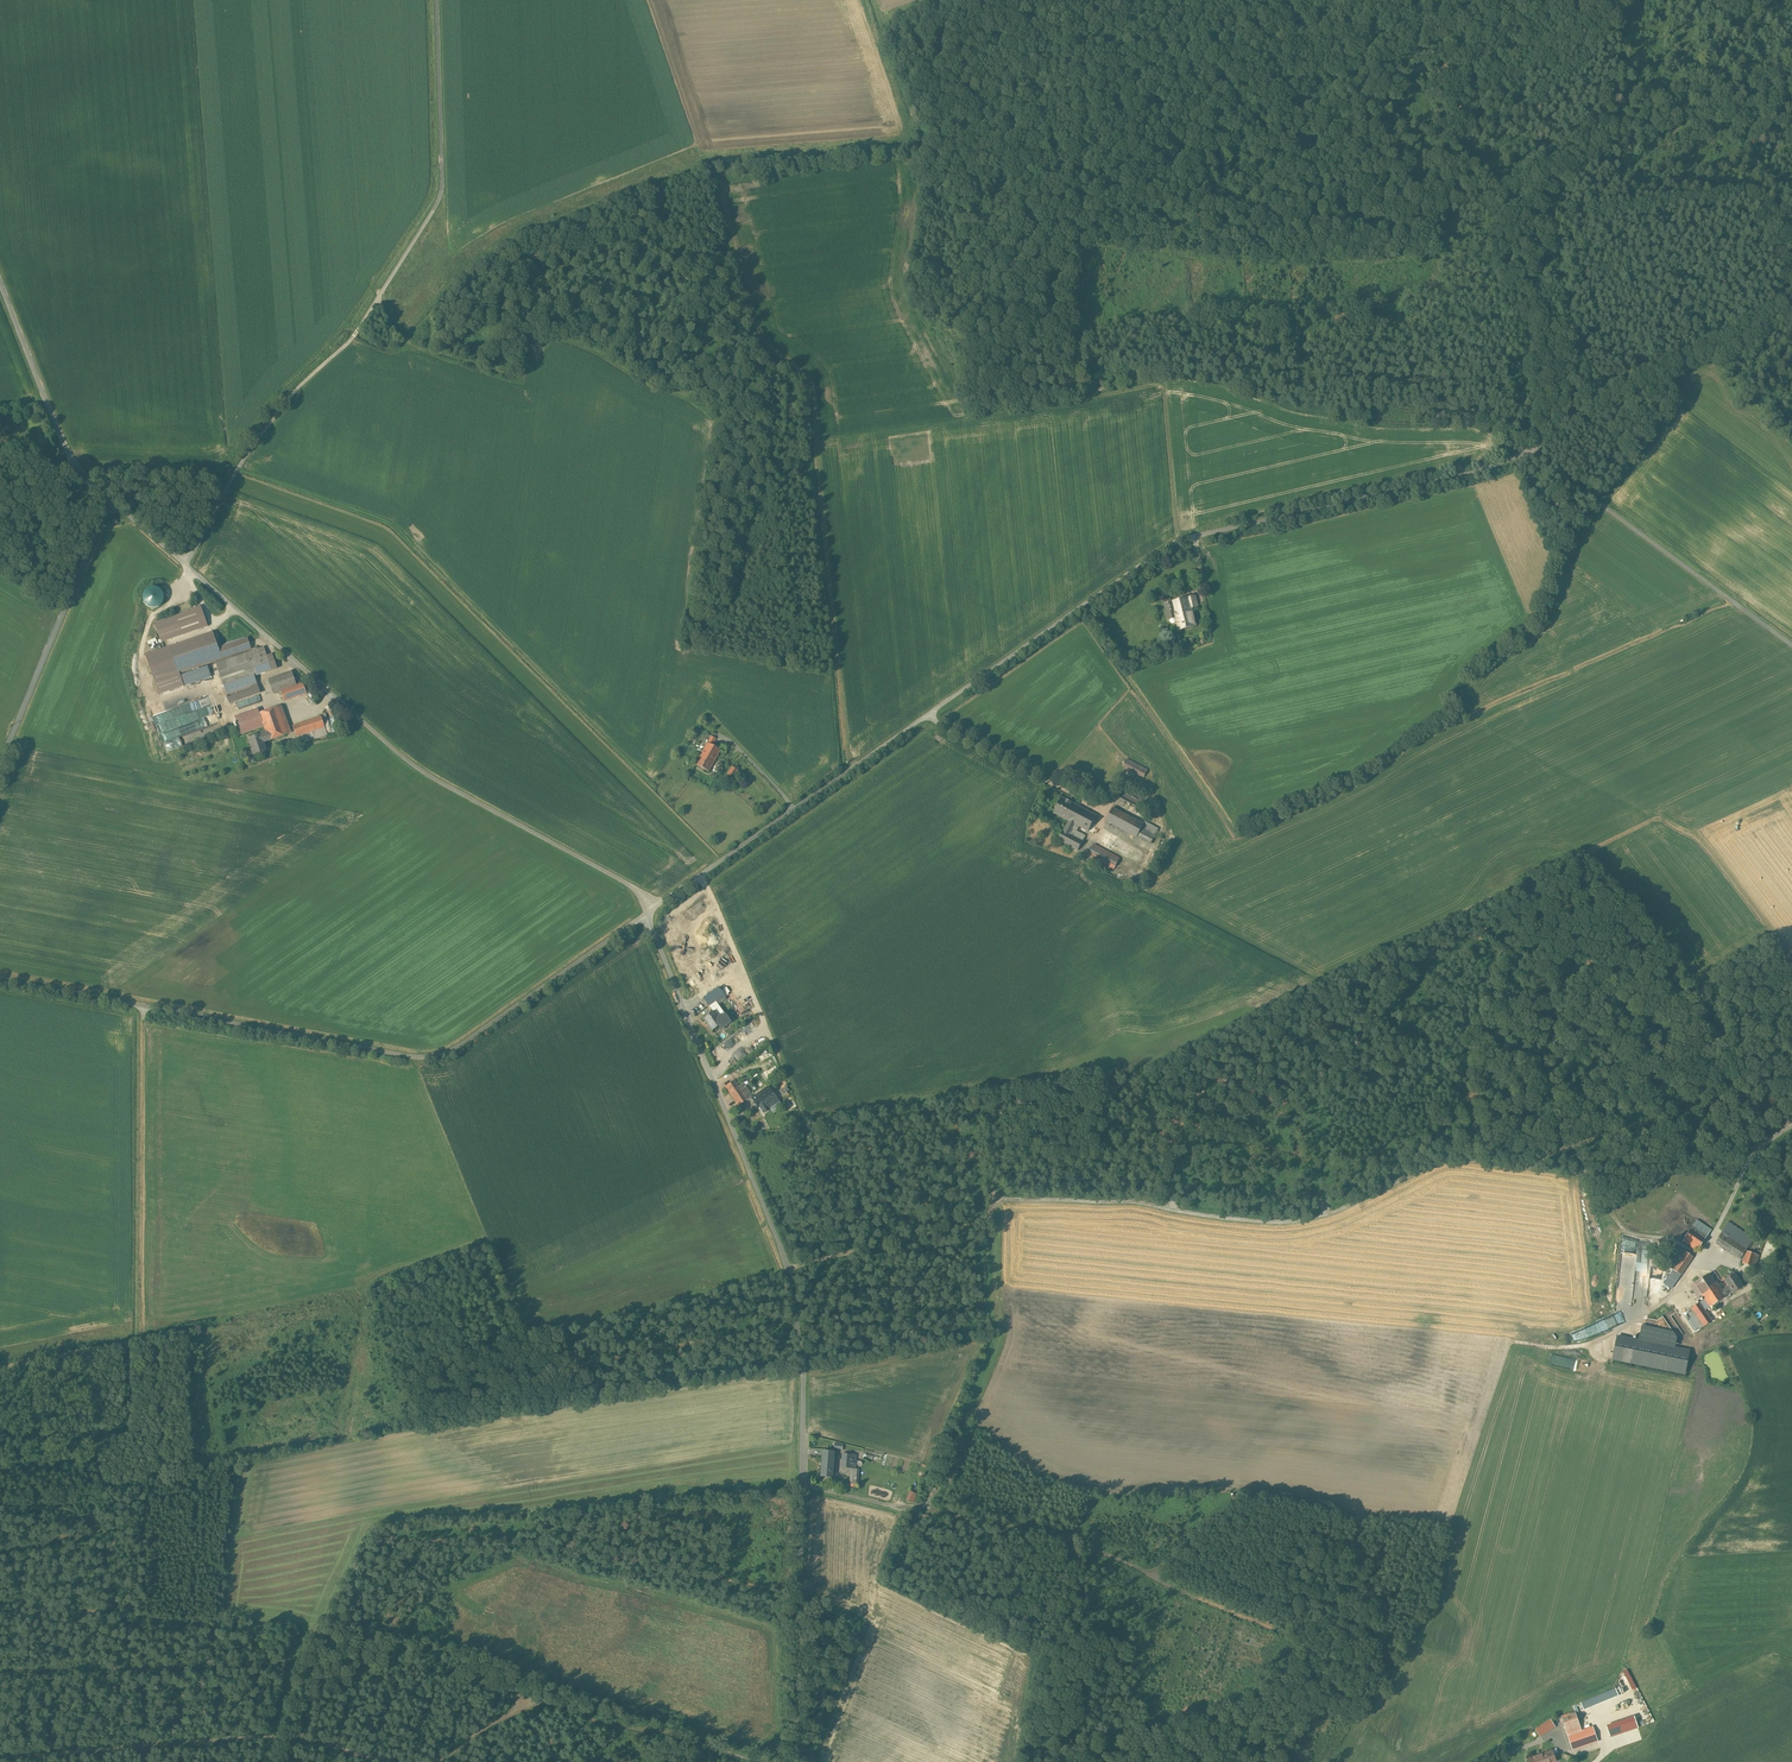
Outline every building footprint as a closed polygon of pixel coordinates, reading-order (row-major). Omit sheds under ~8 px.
[(169,604),(163,585),(146,591),(152,609),(169,604)] [(1176,616),(1192,612),(1191,608),(1189,598),(1165,604),(1169,620),(1176,618),(1176,616)] [(201,607),(155,623),(162,642),(207,626),(201,607)] [(1176,616),(1176,618),(1179,630),(1196,625),(1192,612),(1176,616)] [(213,633),(170,648),(179,674),(251,649),(247,638),(218,648),(213,633)] [(264,647),(216,664),(227,695),(251,687),(257,684),(254,676),(277,668),(272,654),(267,656),(264,647)] [(179,674),(170,648),(146,656),(159,694),(183,685),(179,674)] [(208,667),(180,676),(183,686),(212,676),(208,667)] [(291,671),(269,679),(273,693),(280,691),(296,686),(291,671)] [(296,686),(280,691),(284,701),(307,693),(303,683),(296,686)] [(251,689),(228,697),(230,704),(234,702),(260,694),(257,684),(251,687),(251,689)] [(282,707),(281,706),(259,713),(264,727),(266,733),(269,741),(291,733),(282,707)] [(258,709),(235,716),(241,734),(264,727),(259,713),(258,709)] [(321,717),(293,726),(299,744),(328,734),(321,717)] [(269,741),(266,733),(249,739),(255,755),(266,751),(266,750),(270,749),(267,741),(269,741)] [(711,736),(707,743),(712,745),(716,738),(711,736)] [(707,743),(700,756),(713,763),(721,750),(712,745),(707,743)] [(709,771),(713,763),(700,756),(696,764),(709,771)] [(1148,770),(1126,759),(1123,766),(1127,768),(1135,772),(1144,777),(1148,770)] [(1145,797),(1124,786),(1118,797),(1140,808),(1140,807),(1145,797)] [(1069,821),(1078,805),(1062,797),(1054,813),(1069,821)] [(1097,816),(1078,805),(1069,821),(1064,831),(1070,834),(1075,824),(1079,826),(1088,831),(1097,816)] [(1144,824),(1113,808),(1106,821),(1137,837),(1144,824)] [(1145,822),(1144,824),(1156,831),(1158,829),(1146,823),(1145,822)] [(1075,824),(1070,834),(1083,841),(1085,836),(1076,831),(1079,826),(1075,824)] [(1156,831),(1144,824),(1137,837),(1150,844),(1155,834),(1156,831)] [(1058,840),(1078,850),(1083,841),(1070,834),(1064,831),(1063,830),(1058,840)] [(1113,848),(1116,842),(1107,838),(1105,843),(1110,845),(1110,847),(1113,848)] [(1120,858),(1094,844),(1088,855),(1114,869),(1120,858)] [(718,988),(704,998),(713,1012),(722,1024),(723,1026),(729,1022),(726,1019),(727,1018),(718,1005),(720,1003),(718,999),(724,995),(718,988)] [(722,1024),(713,1012),(704,1018),(712,1030),(722,1024)] [(738,1105),(747,1099),(733,1080),(725,1086),(738,1105)] [(785,1095),(792,1091),(788,1085),(781,1089),(785,1095)] [(768,1086),(752,1098),(763,1113),(780,1101),(776,1096),(775,1096),(768,1086)] [(1594,1217),(1588,1219),(1591,1231),(1597,1229),(1594,1217)] [(1697,1220),(1695,1223),(1710,1232),(1711,1230),(1697,1220)] [(1753,1239),(1728,1222),(1715,1243),(1740,1259),(1753,1239)] [(1710,1232),(1695,1223),(1682,1241),(1697,1251),(1710,1232)] [(1622,1238),(1621,1263),(1631,1264),(1631,1261),(1635,1261),(1635,1259),(1637,1259),(1638,1238),(1622,1238)] [(1759,1255),(1746,1251),(1743,1263),(1756,1267),(1759,1255)] [(1674,1268),(1673,1270),(1681,1275),(1693,1257),(1686,1252),(1674,1268)] [(1673,1270),(1674,1268),(1673,1268),(1664,1281),(1672,1287),(1681,1275),(1673,1270)] [(1715,1283),(1709,1274),(1696,1282),(1703,1294),(1702,1295),(1710,1307),(1726,1296),(1725,1295),(1729,1293),(1726,1288),(1722,1290),(1716,1282),(1715,1283)] [(1742,1286),(1734,1274),(1725,1280),(1729,1286),(1726,1288),(1729,1293),(1732,1291),(1733,1292),(1742,1286)] [(1712,1320),(1700,1302),(1692,1308),(1704,1326),(1712,1320)] [(1704,1326),(1692,1308),(1687,1311),(1699,1329),(1704,1326)] [(1642,1325),(1639,1340),(1675,1348),(1677,1338),(1673,1331),(1642,1325)] [(1639,1340),(1617,1336),(1613,1354),(1686,1369),(1689,1351),(1675,1348),(1639,1340)] [(851,1455),(842,1454),(841,1467),(850,1467),(855,1467),(856,1455),(851,1455)] [(827,1457),(823,1456),(823,1455),(822,1455),(821,1476),(832,1476),(833,1456),(832,1456),(832,1457),(828,1457),(828,1456),(827,1456),(827,1457)] [(915,1502),(918,1493),(911,1490),(907,1499),(915,1502)] [(1615,1688),(1580,1702),(1583,1710),(1618,1695),(1615,1688)] [(1581,1730),(1575,1712),(1561,1716),(1572,1749),(1597,1741),(1592,1727),(1581,1730)] [(1551,1720),(1536,1729),(1537,1732),(1540,1735),(1554,1727),(1551,1720)] [(1528,1758),(1529,1761),(1551,1761),(1555,1761),(1552,1750),(1528,1758)]
